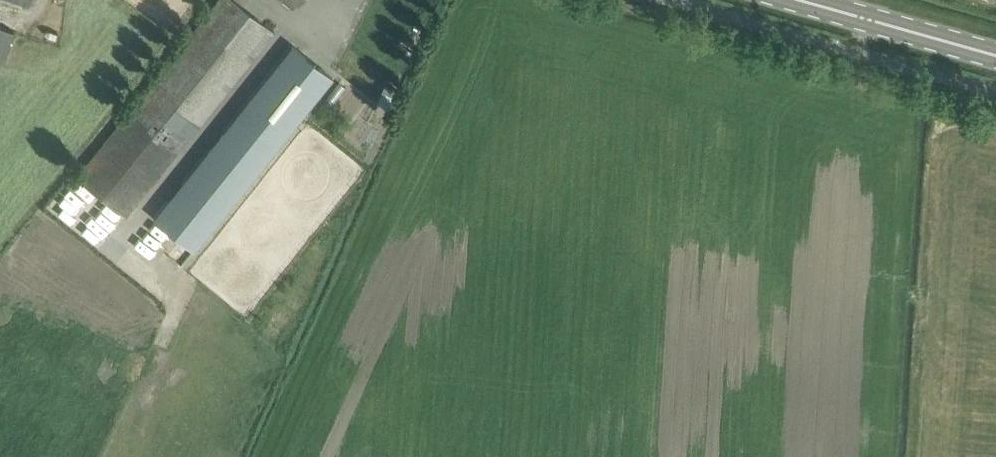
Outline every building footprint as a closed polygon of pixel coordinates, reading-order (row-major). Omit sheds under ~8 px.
[(274,31),(236,0),(220,0),(75,176),(123,215),(274,31)] [(12,29),(0,25),(0,60),(1,60),(12,29)] [(408,37),(404,44),(411,47),(415,40),(408,37)] [(332,78),(292,45),(153,218),(194,251),(332,78)]
